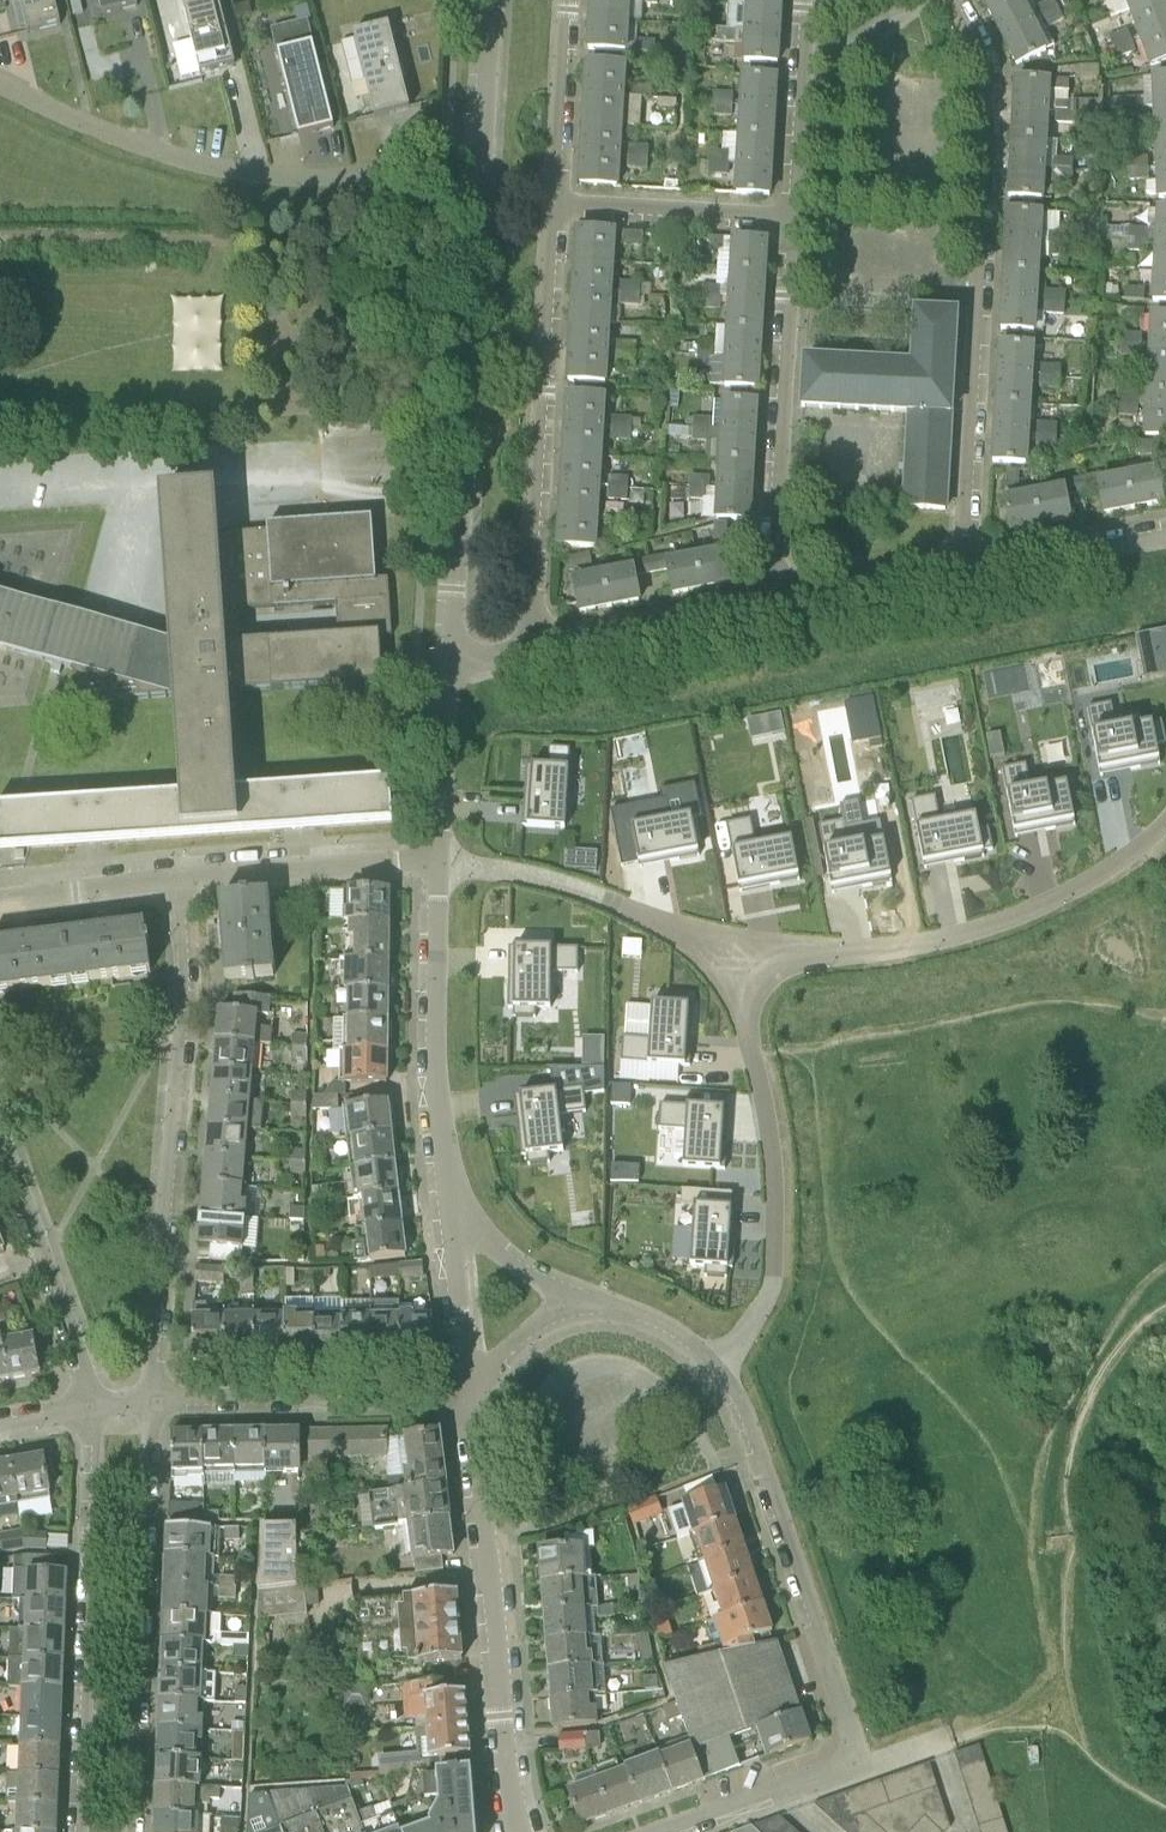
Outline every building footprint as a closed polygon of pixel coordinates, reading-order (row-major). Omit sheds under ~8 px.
[(27,34),(61,25),(55,0),(18,0),(27,34)] [(104,15),(138,6),(137,0),(100,0),(104,15)] [(201,76),(235,67),(219,0),(182,0),(201,76)] [(631,22),(632,0),(592,0),(591,20),(631,22)] [(1015,0),(984,0),(990,13),(1015,0)] [(1035,22),(1041,19),(1035,9),(1036,8),(1032,0),(1015,0),(990,13),(1004,39),(1035,22)] [(1041,19),(1058,10),(1053,0),(1052,0),(1036,8),(1035,9),(1041,19)] [(1154,0),(1124,0),(1128,10),(1154,0)] [(1165,28),(1165,0),(1154,0),(1128,10),(1138,39),(1165,28)] [(744,32),(779,34),(781,4),(746,2),(724,2),(722,30),(744,32)] [(1058,10),(1041,19),(1046,30),(1064,21),(1058,10)] [(589,50),(629,52),(631,22),(591,20),(589,50)] [(1017,65),(1049,49),(1035,22),(1004,39),(1017,65)] [(389,23),(354,31),(376,117),(410,109),(389,23)] [(1165,61),(1165,28),(1138,39),(1149,67),(1165,61)] [(1113,48),(1132,41),(1128,30),(1109,37),(1113,48)] [(742,61),(778,63),(779,34),(744,32),(742,61)] [(635,53),(655,54),(656,41),(636,40),(635,53)] [(1117,58),(1135,51),(1132,41),(1113,48),(1117,58)] [(311,42),(277,51),(298,137),(333,128),(311,42)] [(587,94),(623,96),(625,66),(588,64),(587,94)] [(742,105),(775,107),(777,78),(744,76),(742,105)] [(1165,107),(1165,77),(1151,77),(1152,108),(1165,107)] [(1015,109),(1050,111),(1057,111),(1057,99),(1068,100),(1068,83),(1052,81),(1017,79),(1015,109)] [(641,98),(653,98),(653,87),(633,85),(633,97),(641,98)] [(344,130),(333,86),(328,87),(339,131),(344,130)] [(713,104),(732,105),(733,93),(714,92),(713,104)] [(633,97),(623,96),(587,94),(585,124),(622,126),(640,128),(641,98),(633,97)] [(1126,110),(1146,109),(1146,98),(1125,97),(1126,110)] [(662,111),(677,112),(678,100),(662,99),(662,111)] [(1057,111),(1057,112),(1068,113),(1077,113),(1077,101),(1068,100),(1057,99),(1057,111)] [(713,104),(712,116),(731,116),(732,105),(713,104)] [(740,135),(774,137),(775,107),(742,105),(740,135)] [(1165,137),(1165,107),(1152,108),(1154,138),(1165,137)] [(1049,140),(1050,111),(1015,109),(1013,138),(1049,140)] [(1126,121),(1147,120),(1146,109),(1126,110),(1126,121)] [(1077,113),(1068,113),(1057,112),(1056,123),(1076,124),(1077,113)] [(583,154),(620,157),(622,126),(585,124),(583,154)] [(739,164),(772,166),(774,137),(740,135),(739,164)] [(1165,168),(1165,137),(1154,138),(1155,168),(1165,168)] [(1011,168),(1047,170),(1047,169),(1053,170),(1054,158),(1057,158),(1058,141),(1049,140),(1013,138),(1011,168)] [(629,157),(649,158),(649,146),(629,145),(629,157)] [(710,162),(728,163),(729,151),(710,150),(710,162)] [(581,185),(618,187),(620,157),(583,154),(581,185)] [(628,169),(648,170),(649,158),(629,157),(628,169)] [(1129,168),(1147,168),(1147,157),(1128,157),(1129,168)] [(1057,158),(1054,158),(1053,170),(1073,171),(1074,159),(1057,158)] [(709,174),(728,175),(728,163),(710,162),(709,174)] [(739,164),(737,194),(770,196),(772,166),(739,164)] [(1010,197),(1045,199),(1047,170),(1011,168),(1010,197)] [(1129,180),(1148,180),(1147,168),(1129,168),(1101,170),(1102,182),(1129,180)] [(1165,198),(1165,168),(1155,168),(1156,198),(1165,198)] [(1073,171),(1053,170),(1053,181),(1072,183),(1073,171)] [(1165,241),(1165,211),(1156,210),(1155,241),(1165,241)] [(1007,241),(1042,244),(1044,214),(1009,212),(1007,241)] [(1149,229),(1129,227),(1128,239),(1148,241),(1149,229)] [(576,260),(613,263),(615,233),(578,230),(576,260)] [(1049,244),(1069,245),(1069,233),(1049,232),(1049,244)] [(623,246),(643,247),(643,234),(624,233),(623,246)] [(705,250),(724,251),(725,239),(706,238),(705,250)] [(732,269),(766,271),(768,241),(734,239),(732,269)] [(1127,252),(1147,253),(1148,241),(1128,239),(1127,252)] [(1005,270),(1041,273),(1042,244),(1007,241),(1005,270)] [(1165,272),(1165,241),(1155,241),(1153,271),(1165,272)] [(1048,255),(1068,257),(1069,245),(1049,244),(1048,255)] [(574,291),(611,293),(613,263),(576,260),(574,291)] [(731,298),(764,300),(766,271),(732,269),(731,298)] [(1003,300),(1039,302),(1041,273),(1005,270),(1003,300)] [(1165,302),(1165,272),(1153,271),(1151,301),(1165,302)] [(621,294),(640,295),(654,296),(655,284),(644,284),(644,285),(641,285),(641,283),(621,281),(621,294)] [(703,285),(702,296),(722,298),(722,286),(703,285)] [(1124,300),(1145,302),(1145,289),(1125,287),(1124,300)] [(1045,302),(1065,303),(1066,292),(1046,290),(1045,302)] [(573,321),(609,323),(611,293),(574,291),(573,321)] [(620,305),(640,306),(640,295),(621,294),(620,305)] [(701,308),(721,309),(722,298),(702,296),(701,308)] [(729,327),(762,329),(764,300),(731,298),(729,327)] [(1002,329),(1037,332),(1039,302),(1003,300),(1002,329)] [(1044,314),(1064,315),(1065,303),(1045,302),(1044,314)] [(911,414),(905,506),(946,510),(957,314),(916,312),(913,365),(806,358),(803,408),(911,414)] [(1165,346),(1165,316),(1150,315),(1149,345),(1165,346)] [(571,351),(608,353),(609,323),(573,321),(571,351)] [(727,357),(760,359),(762,329),(729,327),(727,357)] [(1122,344),(1142,345),(1143,334),(1123,332),(1122,344)] [(148,389),(220,390),(220,341),(148,340),(148,389)] [(617,353),(637,354),(637,343),(617,342),(617,353)] [(698,354),(718,355),(718,344),(699,342),(698,354)] [(999,373),(1034,375),(1036,346),(1001,344),(999,373)] [(1121,356),(1141,357),(1142,345),(1122,344),(1121,356)] [(1165,377),(1165,346),(1149,345),(1147,376),(1165,377)] [(571,351),(569,381),(606,383),(608,353),(571,351)] [(616,365),(636,366),(637,354),(617,353),(616,365)] [(698,366),(717,367),(718,355),(698,354),(698,366)] [(725,386),(758,388),(760,359),(727,357),(725,386)] [(1041,377),(1061,378),(1061,366),(1041,365),(1041,377)] [(997,403),(1033,405),(1034,375),(999,373),(997,403)] [(1165,407),(1165,377),(1147,376),(1145,406),(1165,407)] [(1040,389),(1060,390),(1061,378),(1041,377),(1040,389)] [(1118,403),(1138,404),(1139,392),(1119,391),(1118,403)] [(566,425),(603,427),(605,397),(568,395),(566,425)] [(723,430),(756,432),(757,403),(725,401),(723,430)] [(996,432),(1031,434),(1033,405),(997,403),(996,432)] [(1118,416),(1138,417),(1138,404),(1118,403),(1118,416)] [(1159,437),(1165,437),(1165,407),(1145,406),(1144,436),(1159,437)] [(613,429),(632,430),(633,418),(613,417),(613,429)] [(694,429),(713,430),(713,418),(694,417),(694,429)] [(1037,434),(1057,435),(1058,424),(1038,423),(1037,434)] [(564,455),(601,458),(603,427),(566,425),(564,455)] [(612,440),(631,441),(632,430),(613,429),(612,440)] [(693,441),(712,442),(713,430),(694,429),(693,441)] [(721,460),(754,462),(756,432),(723,430),(721,460)] [(994,462),(1029,464),(1031,434),(996,432),(994,462)] [(1036,446),(1056,447),(1057,435),(1037,434),(1036,446)] [(1139,454),(1158,456),(1159,444),(1139,443),(1139,454)] [(562,485),(599,488),(601,458),(564,455),(562,485)] [(719,489),(752,491),(754,462),(721,460),(719,489)] [(1006,489),(1019,490),(1020,470),(1008,469),(1006,489)] [(1133,509),(1163,503),(1157,471),(1128,477),(1133,509)] [(1104,514),(1133,509),(1128,477),(1101,481),(1100,474),(1080,478),(1082,492),(1099,489),(1104,514)] [(690,488),(709,489),(710,477),(691,475),(690,488)] [(609,488),(629,489),(629,478),(609,477),(609,488)] [(1041,526),(1070,520),(1065,495),(1082,492),(1080,478),(1061,481),(1062,489),(1034,494),(1041,526)] [(561,516),(598,518),(599,488),(562,485),(561,516)] [(608,500),(628,501),(629,489),(609,488),(608,500)] [(690,488),(689,499),(709,500),(709,489),(690,488)] [(718,519),(728,520),(750,521),(752,491),(719,489),(718,519)] [(1011,532),(1041,526),(1034,494),(1006,499),(1011,532)] [(238,693),(383,683),(380,637),(392,636),(388,579),(376,579),(372,518),(267,525),(268,530),(226,533),(226,538),(219,538),(216,495),(161,499),(171,644),(0,594),(0,647),(54,663),(52,671),(60,674),(63,665),(74,668),(76,704),(175,697),(238,693)] [(559,546),(568,546),(596,548),(598,518),(561,516),(559,546)] [(716,543),(727,544),(728,525),(717,525),(716,543)] [(609,545),(628,540),(625,528),(606,533),(609,545)] [(703,590),(733,584),(727,552),(697,558),(703,590)] [(674,595),(703,590),(697,558),(681,561),(679,553),(649,558),(652,573),(669,570),(674,595)] [(574,570),(593,566),(590,555),(571,559),(574,570)] [(610,607),(640,601),(635,576),(652,573),(649,558),(630,562),(631,569),(604,574),(610,607)] [(581,612),(610,607),(604,574),(575,580),(581,612)] [(323,828),(393,823),(390,780),(244,791),(238,693),(175,697),(181,795),(0,807),(0,850),(323,828)] [(1131,770),(1160,764),(1156,745),(1165,743),(1162,721),(1117,730),(1112,704),(1088,708),(1101,776),(1103,775),(1131,770)] [(783,709),(749,717),(755,738),(789,730),(783,709)] [(528,824),(528,825),(566,828),(567,802),(570,766),(555,765),(532,764),(530,784),(529,798),(531,798),(529,824),(528,824)] [(1076,825),(1067,783),(1007,795),(1015,837),(1076,825)] [(684,811),(624,823),(632,866),(693,854),(684,811)] [(985,857),(977,814),(916,826),(924,869),(985,857)] [(753,819),(731,823),(735,843),(757,839),(753,819)] [(813,819),(806,821),(817,877),(824,875),(813,819)] [(795,880),(787,837),(726,849),(734,892),(795,880)] [(892,882),(884,840),(823,851),(832,894),(892,882)] [(585,851),(583,870),(594,871),(595,852),(585,851)] [(389,924),(390,897),(371,897),(371,892),(345,892),(345,910),(344,910),(344,924),(349,924),(389,924)] [(224,947),(226,979),(247,978),(247,980),(255,980),(254,977),(274,976),(268,894),(248,896),(248,894),(241,894),(241,896),(220,898),(223,930),(220,930),(221,947),(224,947)] [(354,960),(389,961),(389,924),(349,924),(348,938),(354,939),(354,960)] [(151,973),(148,945),(150,944),(149,937),(147,938),(145,926),(113,930),(113,927),(101,928),(96,929),(96,932),(65,936),(33,940),(33,937),(28,937),(16,939),(16,942),(0,944),(0,992),(71,983),(151,973)] [(551,1007),(552,946),(509,945),(508,1007),(551,1007)] [(345,991),(349,991),(389,992),(389,961),(354,960),(346,960),(341,960),(340,976),(346,976),(345,991)] [(348,1020),(388,1021),(389,992),(349,991),(348,1020)] [(218,1039),(256,1044),(271,1045),(273,1029),(257,1028),(259,1015),(270,1016),(271,997),(236,994),(235,1011),(220,1009),(218,1039)] [(651,1003),(647,1064),(691,1067),(694,1005),(651,1003)] [(341,1050),(388,1052),(388,1021),(348,1020),(335,1020),(334,1050),(341,1050)] [(293,1047),(308,1048),(308,1035),(294,1033),(293,1047)] [(215,1068),(254,1072),(256,1044),(218,1039),(215,1068)] [(292,1060),(307,1061),(308,1048),(293,1047),(292,1060)] [(341,1050),(340,1082),(340,1083),(346,1083),(388,1084),(388,1052),(341,1050)] [(213,1098),(261,1102),(261,1101),(251,1100),(254,1072),(215,1068),(213,1098)] [(346,1095),(346,1083),(340,1083),(340,1082),(334,1082),(324,1096),(339,1096),(346,1095)] [(632,1087),(611,1085),(610,1105),(631,1106),(632,1087)] [(565,1152),(558,1090),(515,1095),(522,1157),(565,1152)] [(292,1105),(307,1105),(307,1092),(292,1091),(292,1105)] [(314,1096),(314,1109),(339,1109),(339,1096),(324,1096),(314,1096)] [(210,1127),(249,1131),(249,1129),(258,1130),(261,1102),(213,1098),(210,1127)] [(348,1139),(392,1134),(388,1102),(344,1107),(348,1139)] [(292,1118),(307,1119),(307,1105),(292,1105),(292,1118)] [(726,1109),(687,1107),(659,1105),(657,1131),(686,1133),(683,1169),(722,1171),(726,1109)] [(208,1157),(246,1160),(249,1131),(210,1127),(208,1157)] [(344,1170),(395,1164),(392,1134),(348,1139),(351,1168),(344,1169),(344,1170)] [(291,1162),(306,1162),(307,1149),(292,1148),(291,1162)] [(205,1184),(244,1187),(246,1160),(208,1157),(205,1184)] [(290,1175),(306,1175),(306,1162),(291,1162),(290,1175)] [(346,1201),(398,1195),(395,1164),(344,1170),(347,1200),(346,1200),(346,1201)] [(202,1216),(246,1220),(247,1203),(243,1203),(244,1187),(205,1184),(202,1216)] [(358,1231),(402,1226),(398,1195),(346,1201),(349,1230),(358,1229),(358,1231)] [(312,1227),(324,1221),(322,1203),(313,1204),(312,1227)] [(290,1221),(305,1222),(305,1207),(290,1207),(290,1221)] [(733,1273),(737,1211),(694,1209),(689,1270),(733,1273)] [(211,1259),(242,1262),(243,1249),(244,1249),(246,1220),(202,1216),(200,1245),(212,1247),(211,1259)] [(357,1261),(367,1261),(406,1257),(402,1226),(358,1231),(359,1242),(353,1243),(357,1261)] [(400,1279),(424,1277),(423,1262),(399,1264),(400,1279)] [(196,1282),(223,1284),(224,1268),(197,1266),(196,1282)] [(372,1279),(387,1278),(386,1266),(371,1267),(372,1279)] [(264,1280),(286,1280),(286,1269),(264,1269),(264,1280)] [(241,1297),(254,1297),(254,1275),(241,1275),(241,1297)] [(194,1360),(224,1359),(223,1317),(221,1317),(221,1289),(208,1289),(208,1303),(195,1303),(193,1317),(194,1360)] [(291,1299),(290,1309),(327,1309),(328,1303),(321,1303),(321,1299),(291,1299)] [(372,1357),(373,1303),(373,1301),(342,1301),(342,1315),(343,1357),(372,1357)] [(372,1357),(402,1356),(401,1310),(397,1311),(397,1302),(373,1303),(372,1357)] [(401,1304),(401,1310),(402,1356),(433,1356),(432,1314),(414,1314),(413,1304),(401,1304)] [(254,1359),(283,1358),(284,1311),(255,1312),(256,1316),(253,1316),(254,1359)] [(283,1358),(315,1358),(315,1319),(298,1319),(298,1314),(297,1314),(297,1311),(284,1311),(283,1358)] [(315,1358),(343,1357),(342,1315),(315,1315),(315,1319),(315,1358)] [(224,1359),(254,1359),(253,1316),(223,1317),(224,1359)] [(2,1337),(11,1379),(41,1374),(34,1332),(2,1337)] [(11,1379),(2,1337),(0,1338),(0,1381),(11,1379)] [(390,1492),(445,1486),(439,1434),(408,1438),(386,1438),(386,1430),(311,1431),(312,1470),(329,1469),(329,1458),(387,1457),(388,1479),(390,1492)] [(266,1474),(300,1473),(299,1431),(265,1432),(266,1474)] [(204,1474),(235,1474),(236,1432),(204,1433),(204,1474)] [(267,1481),(266,1474),(265,1432),(236,1432),(235,1474),(236,1481),(267,1481)] [(204,1479),(204,1474),(204,1433),(173,1434),(174,1480),(204,1479)] [(51,1498),(50,1492),(47,1473),(55,1471),(53,1460),(45,1461),(44,1458),(11,1464),(18,1504),(51,1498)] [(8,1512),(19,1509),(18,1504),(11,1464),(0,1466),(0,1513),(8,1512)] [(396,1527),(450,1520),(445,1486),(390,1492),(370,1495),(361,1496),(364,1530),(374,1530),(396,1527)] [(691,1535),(736,1521),(726,1490),(668,1509),(678,1539),(690,1534),(691,1535)] [(637,1525),(663,1515),(656,1499),(631,1509),(637,1525)] [(168,1520),(205,1521),(205,1505),(169,1504),(168,1520)] [(205,1521),(220,1521),(220,1512),(205,1512),(205,1521)] [(442,1556),(454,1554),(450,1520),(396,1527),(400,1561),(414,1559),(416,1573),(444,1570),(442,1556)] [(699,1562),(745,1547),(736,1521),(691,1535),(699,1562)] [(166,1556),(216,1558),(219,1558),(221,1529),(168,1527),(166,1556)] [(259,1592),(298,1587),(297,1527),(262,1527),(259,1592)] [(226,1540),(241,1539),(240,1528),(225,1529),(226,1540)] [(25,1534),(24,1530),(0,1534),(0,1552),(0,1553),(27,1548),(25,1534)] [(27,1548),(47,1549),(48,1535),(25,1534),(27,1548)] [(543,1582),(591,1579),(589,1550),(596,1549),(595,1534),(566,1536),(566,1550),(541,1552),(543,1582)] [(709,1590),(754,1575),(745,1547),(699,1562),(709,1590)] [(14,1599),(17,1599),(66,1601),(67,1572),(53,1571),(54,1557),(25,1556),(24,1570),(15,1569),(14,1599)] [(165,1584),(213,1586),(216,1558),(166,1556),(165,1584)] [(10,1563),(0,1563),(0,1586),(10,1586),(10,1563)] [(712,1622),(764,1604),(754,1575),(709,1590),(709,1592),(703,1594),(712,1622)] [(629,1593),(641,1592),(639,1576),(629,1577),(629,1593)] [(221,1586),(236,1587),(236,1577),(222,1577),(221,1586)] [(581,1608),(599,1607),(597,1579),(591,1579),(543,1582),(545,1610),(581,1608)] [(164,1613),(213,1616),(213,1586),(165,1584),(164,1613)] [(236,1587),(221,1586),(221,1598),(237,1599),(237,1587),(236,1587)] [(259,1592),(259,1620),(270,1618),(308,1614),(305,1587),(298,1587),(259,1592)] [(358,1636),(460,1627),(458,1593),(355,1602),(358,1636)] [(26,1630),(65,1630),(66,1601),(17,1599),(16,1628),(20,1628),(20,1630),(26,1630)] [(764,1604),(712,1622),(723,1654),(752,1648),(750,1640),(773,1632),(764,1604)] [(599,1607),(599,1617),(616,1616),(615,1606),(599,1607)] [(547,1639),(584,1637),(581,1608),(545,1610),(547,1639)] [(163,1643),(204,1644),(234,1645),(249,1646),(250,1634),(222,1633),(222,1616),(213,1616),(164,1613),(163,1643)] [(259,1620),(258,1655),(270,1655),(270,1618),(259,1620)] [(660,1639),(673,1635),(670,1623),(656,1627),(660,1639)] [(360,1668),(463,1660),(460,1627),(358,1636),(360,1668)] [(24,1659),(64,1659),(65,1630),(26,1630),(24,1659)] [(642,1662),(654,1661),(649,1634),(637,1635),(642,1662)] [(550,1668),(604,1664),(602,1636),(584,1637),(547,1639),(550,1668)] [(762,1759),(811,1741),(777,1642),(752,1648),(723,1654),(716,1656),(699,1660),(665,1667),(677,1702),(683,1718),(678,1720),(685,1739),(700,1782),(740,1767),(732,1743),(753,1735),(762,1759)] [(162,1671),(203,1673),(204,1644),(163,1643),(162,1671)] [(249,1646),(234,1645),(234,1656),(249,1657),(249,1646)] [(699,1660),(716,1656),(714,1645),(697,1649),(699,1660)] [(23,1688),(63,1689),(64,1659),(24,1659),(9,1658),(7,1687),(23,1688)] [(552,1697),(597,1695),(607,1694),(604,1664),(550,1668),(552,1697)] [(161,1700),(200,1702),(215,1702),(216,1673),(203,1673),(162,1671),(161,1700)] [(646,1690),(658,1688),(657,1676),(645,1677),(646,1690)] [(416,1729),(468,1725),(466,1694),(447,1696),(446,1681),(418,1683),(402,1685),(405,1721),(416,1720),(416,1729)] [(22,1716),(61,1718),(63,1689),(23,1688),(22,1716)] [(232,1703),(247,1703),(248,1691),(232,1691),(232,1703)] [(554,1726),(599,1723),(597,1695),(552,1697),(554,1726)] [(160,1728),(204,1730),(204,1718),(199,1718),(200,1702),(161,1700),(160,1728)] [(669,1723),(678,1720),(683,1718),(677,1702),(664,1707),(669,1723)] [(21,1745),(60,1747),(61,1718),(22,1716),(21,1745)] [(431,1760),(471,1756),(468,1725),(416,1729),(417,1740),(415,1741),(418,1773),(432,1772),(431,1760)] [(159,1756),(197,1758),(198,1743),(203,1743),(204,1730),(160,1728),(159,1756)] [(600,1733),(587,1734),(588,1749),(601,1748),(600,1733)] [(560,1751),(588,1749),(587,1734),(559,1735),(560,1751)] [(672,1792),(700,1782),(685,1739),(670,1744),(657,1749),(659,1754),(672,1792)] [(19,1774),(59,1776),(60,1747),(21,1745),(19,1774)] [(959,1766),(984,1758),(981,1747),(980,1745),(955,1754),(959,1766)] [(245,1747),(233,1747),(232,1761),(233,1761),(244,1762),(245,1747)] [(1041,1749),(1031,1749),(1032,1767),(1042,1767),(1041,1749)] [(639,1804),(672,1792),(659,1754),(625,1766),(626,1769),(639,1804)] [(157,1786),(201,1787),(202,1758),(197,1758),(159,1756),(157,1786)] [(963,1778),(988,1770),(984,1758),(959,1766),(963,1778)] [(611,1815),(639,1804),(626,1769),(620,1771),(617,1761),(595,1769),(599,1781),(611,1815)] [(926,1792),(938,1788),(930,1763),(917,1767),(926,1792)] [(913,1797),(926,1792),(917,1767),(904,1772),(913,1797)] [(415,1775),(405,1816),(396,1820),(400,1831),(476,1831),(476,1824),(471,1770),(415,1775)] [(966,1790),(992,1782),(988,1770),(963,1778),(966,1790)] [(900,1801),(913,1797),(904,1772),(892,1776),(900,1801)] [(18,1803),(58,1805),(59,1776),(19,1774),(18,1803)] [(888,1806),(900,1801),(892,1776),(879,1781),(888,1806)] [(581,1825),(611,1815),(599,1781),(569,1792),(581,1825)] [(875,1811),(888,1806),(879,1781),(866,1786),(875,1811)] [(970,1803),(996,1794),(992,1782),(966,1790),(970,1803)] [(156,1813),(208,1815),(209,1805),(211,1805),(211,1800),(220,1800),(221,1788),(201,1787),(157,1786),(156,1813)] [(862,1815),(864,1814),(875,1811),(866,1786),(853,1790),(862,1815)] [(357,1814),(349,1788),(308,1789),(308,1790),(323,1831),(363,1831),(357,1814)] [(950,1827),(938,1788),(926,1792),(913,1797),(900,1801),(888,1806),(875,1811),(864,1814),(865,1816),(877,1826),(883,1831),(912,1831),(917,1827),(926,1817),(942,1831),(946,1831),(950,1827)] [(308,1790),(269,1793),(269,1794),(268,1794),(282,1831),(323,1831),(308,1790)] [(849,1820),(862,1815),(853,1790),(840,1795),(849,1820)] [(268,1794),(250,1795),(248,1831),(282,1831),(268,1794)] [(974,1815),(1000,1807),(996,1794),(970,1803),(974,1815)] [(837,1824),(849,1820),(840,1795),(827,1799),(836,1823),(837,1824)] [(814,1804),(836,1823),(827,1799),(814,1804)] [(389,1802),(357,1814),(363,1831),(400,1831),(396,1820),(389,1802)] [(21,1831),(57,1831),(58,1805),(18,1803),(17,1831),(21,1831)] [(978,1827),(1004,1819),(1000,1807),(974,1815),(978,1827)] [(211,1816),(208,1815),(156,1813),(156,1831),(211,1831),(211,1816)] [(845,1831),(850,1831),(865,1816),(864,1814),(862,1815),(849,1820),(837,1824),(845,1831)] [(751,1827),(756,1831),(783,1831),(790,1825),(780,1816),(751,1827)] [(877,1826),(865,1816),(850,1831),(871,1831),(877,1826)] [(926,1817),(917,1827),(923,1831),(942,1831),(926,1817)] [(241,1819),(223,1818),(222,1831),(240,1831),(241,1819)] [(1008,1831),(1004,1819),(978,1827),(980,1831),(1005,1831),(1008,1831)]
